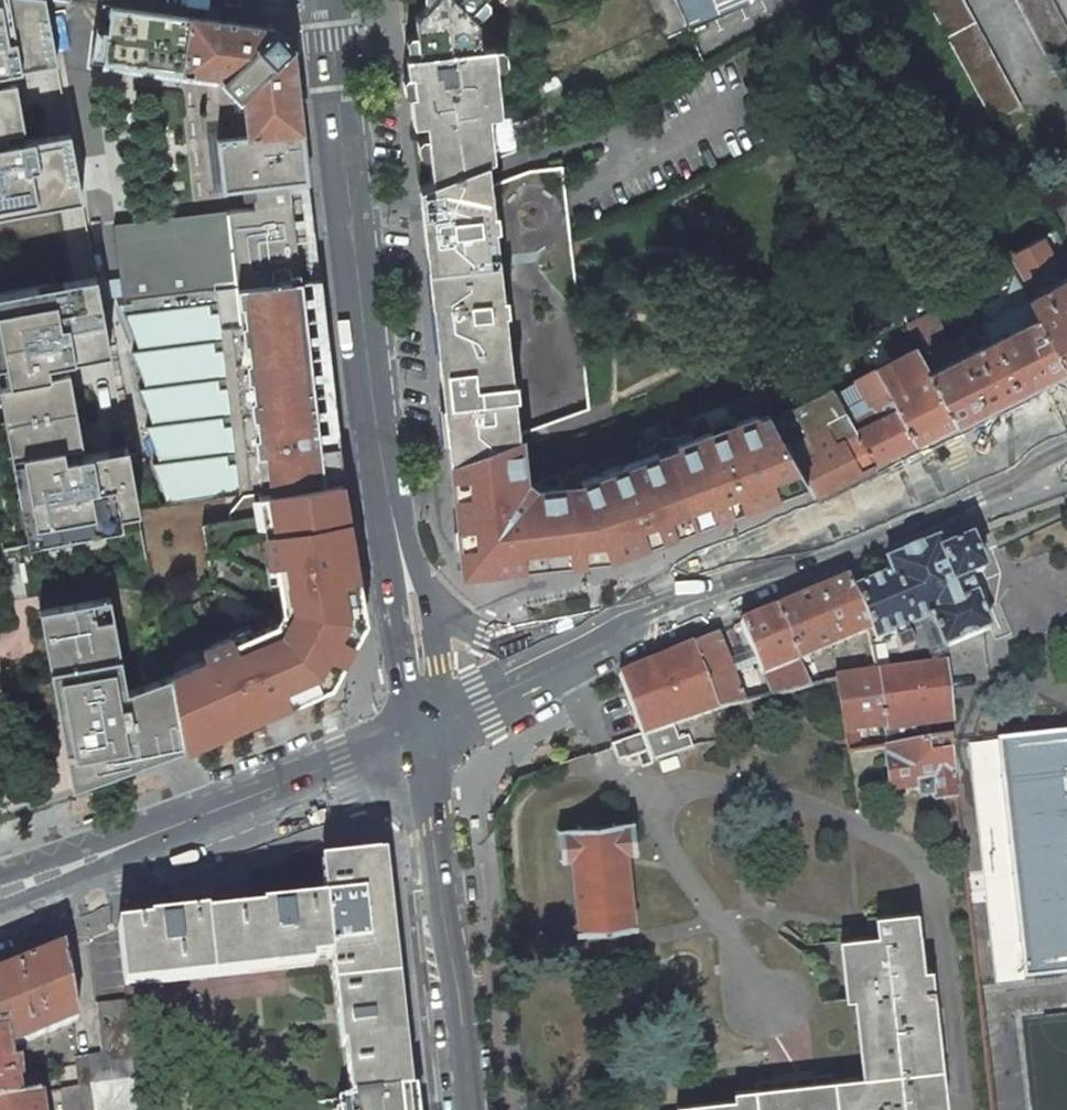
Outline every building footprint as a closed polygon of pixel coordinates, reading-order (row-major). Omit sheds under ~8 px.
[(83,200),(71,132),(61,79),(58,65),(45,0),(0,0),(0,216),(83,200)] [(414,17),(418,55),(405,56),(407,74),(412,73),(414,93),(409,94),(413,124),(425,123),(432,181),(486,160),(493,158),(488,115),(501,114),(493,46),(480,47),(477,20),(467,11),(478,0),(432,0),(414,17)] [(688,29),(755,0),(676,0),(688,29)] [(1021,106),(963,0),(926,0),(992,122),(1021,106)] [(1066,69),(1066,31),(1051,0),(1015,0),(1056,75),(1066,69)] [(222,81),(238,98),(243,97),(247,135),(216,137),(222,190),(241,188),(243,199),(252,198),(253,207),(113,222),(119,277),(121,294),(121,299),(130,298),(214,289),(238,492),(238,498),(268,493),(339,481),(342,481),(338,445),(319,447),(300,280),(319,278),(293,46),(274,28),(110,6),(103,60),(223,78),(223,79),(222,79),(222,81)] [(489,186),(486,160),(432,181),(419,186),(427,255),(433,255),(449,400),(443,401),(450,460),(517,436),(589,410),(570,240),(562,167),(528,170),(489,186)] [(1053,261),(1042,240),(1013,255),(1024,276),(1053,261)] [(1066,368),(1066,367),(1066,276),(1041,290),(1042,292),(1029,300),(1066,368)] [(0,295),(0,365),(8,364),(12,383),(0,386),(0,387),(27,544),(122,527),(120,517),(141,513),(97,277),(0,295)] [(319,447),(338,445),(319,278),(300,280),(319,447)] [(238,492),(214,289),(130,298),(132,313),(126,314),(139,350),(133,351),(146,388),(141,389),(154,425),(147,426),(160,463),(154,464),(167,504),(238,492)] [(973,327),(919,354),(929,371),(928,371),(956,423),(1066,368),(1029,300),(980,324),(988,341),(981,344),(973,327)] [(915,444),(956,423),(928,371),(929,371),(919,354),(915,347),(875,370),(915,444)] [(875,370),(835,394),(874,464),(915,444),(875,370)] [(835,394),(832,388),(772,417),(785,442),(786,441),(808,483),(814,494),(874,464),(835,394)] [(770,418),(767,412),(758,415),(760,421),(770,418)] [(668,436),(662,437),(695,525),(731,512),(808,483),(786,441),(785,442),(772,417),(770,418),(760,421),(758,415),(757,414),(736,422),(733,416),(729,415),(724,415),(717,417),(711,422),(709,425),(711,431),(687,440),(684,434),(677,437),(672,436),(668,436)] [(600,463),(595,467),(598,474),(581,480),(581,486),(582,494),(571,495),(570,487),(537,491),(522,479),(517,436),(450,460),(461,562),(473,572),(610,557),(695,525),(662,437),(657,441),(652,446),(644,449),(646,455),(628,462),(626,456),(619,456),(614,456),(604,460),(600,463)] [(339,481),(268,493),(275,531),(264,532),(269,564),(276,563),(284,609),(276,623),(233,642),(231,636),(201,649),(206,659),(169,676),(178,729),(177,729),(181,749),(327,683),(363,620),(339,481)] [(581,486),(570,487),(571,495),(582,494),(581,486)] [(942,553),(937,541),(886,562),(891,574),(881,578),(853,590),(869,629),(874,641),(930,618),(943,648),(989,629),(968,578),(983,572),(970,541),(942,553)] [(881,578),(891,574),(886,562),(876,567),(881,578)] [(848,578),(775,609),(796,660),(799,659),(869,629),(853,590),(848,578)] [(70,790),(181,749),(177,729),(178,729),(169,676),(125,693),(108,599),(38,611),(70,790)] [(775,609),(739,624),(756,665),(770,697),(810,687),(799,659),(796,660),(775,609)] [(717,634),(692,644),(718,709),(721,708),(744,703),(717,634)] [(692,644),(618,675),(620,679),(625,693),(641,734),(641,736),(660,729),(662,735),(672,732),(669,726),(718,709),(692,644)] [(941,664),(875,673),(883,727),(886,747),(937,739),(934,720),(947,718),(941,664)] [(743,670),(755,700),(770,697),(756,665),(743,670)] [(843,732),(883,727),(875,673),(835,679),(843,732)] [(641,736),(641,734),(618,742),(625,759),(636,755),(641,768),(652,763),(641,736)] [(973,745),(999,982),(1066,973),(1066,734),(973,745)] [(950,749),(949,738),(937,739),(886,747),(893,789),(920,784),(931,782),(933,793),(934,798),(955,794),(950,749)] [(617,762),(625,759),(618,742),(610,745),(617,762)] [(933,793),(931,782),(920,784),(922,795),(933,793)] [(632,821),(558,829),(561,857),(570,856),(579,932),(604,929),(634,926),(626,850),(635,849),(632,821)] [(150,920),(150,923),(117,927),(123,980),(330,958),(340,1047),(343,1047),(349,1099),(403,1093),(377,857),(321,863),(325,901),(262,908),(263,911),(207,917),(206,914),(150,920)] [(839,939),(846,999),(853,998),(861,1075),(818,1080),(790,1084),(733,1090),(734,1098),(675,1104),(676,1109),(939,1109),(946,1108),(931,968),(923,969),(916,911),(867,917),(870,935),(839,939)] [(0,975),(0,1026),(8,1025),(11,1047),(71,1022),(78,1019),(64,948),(0,975)] [(78,1087),(133,1077),(125,1000),(96,1003),(101,1053),(74,1058),(78,1087)] [(19,1098),(15,1075),(22,1074),(20,1061),(14,1062),(11,1047),(8,1025),(0,1026),(0,1102),(19,1098)] [(60,1091),(63,1109),(108,1109),(109,1109),(137,1109),(133,1077),(78,1087),(60,1091)] [(413,1092),(403,1093),(349,1099),(347,1099),(348,1109),(415,1109),(413,1092)] [(0,1102),(0,1109),(42,1109),(40,1094),(19,1098),(0,1102)] [(337,1100),(338,1109),(348,1109),(347,1099),(337,1100)]
